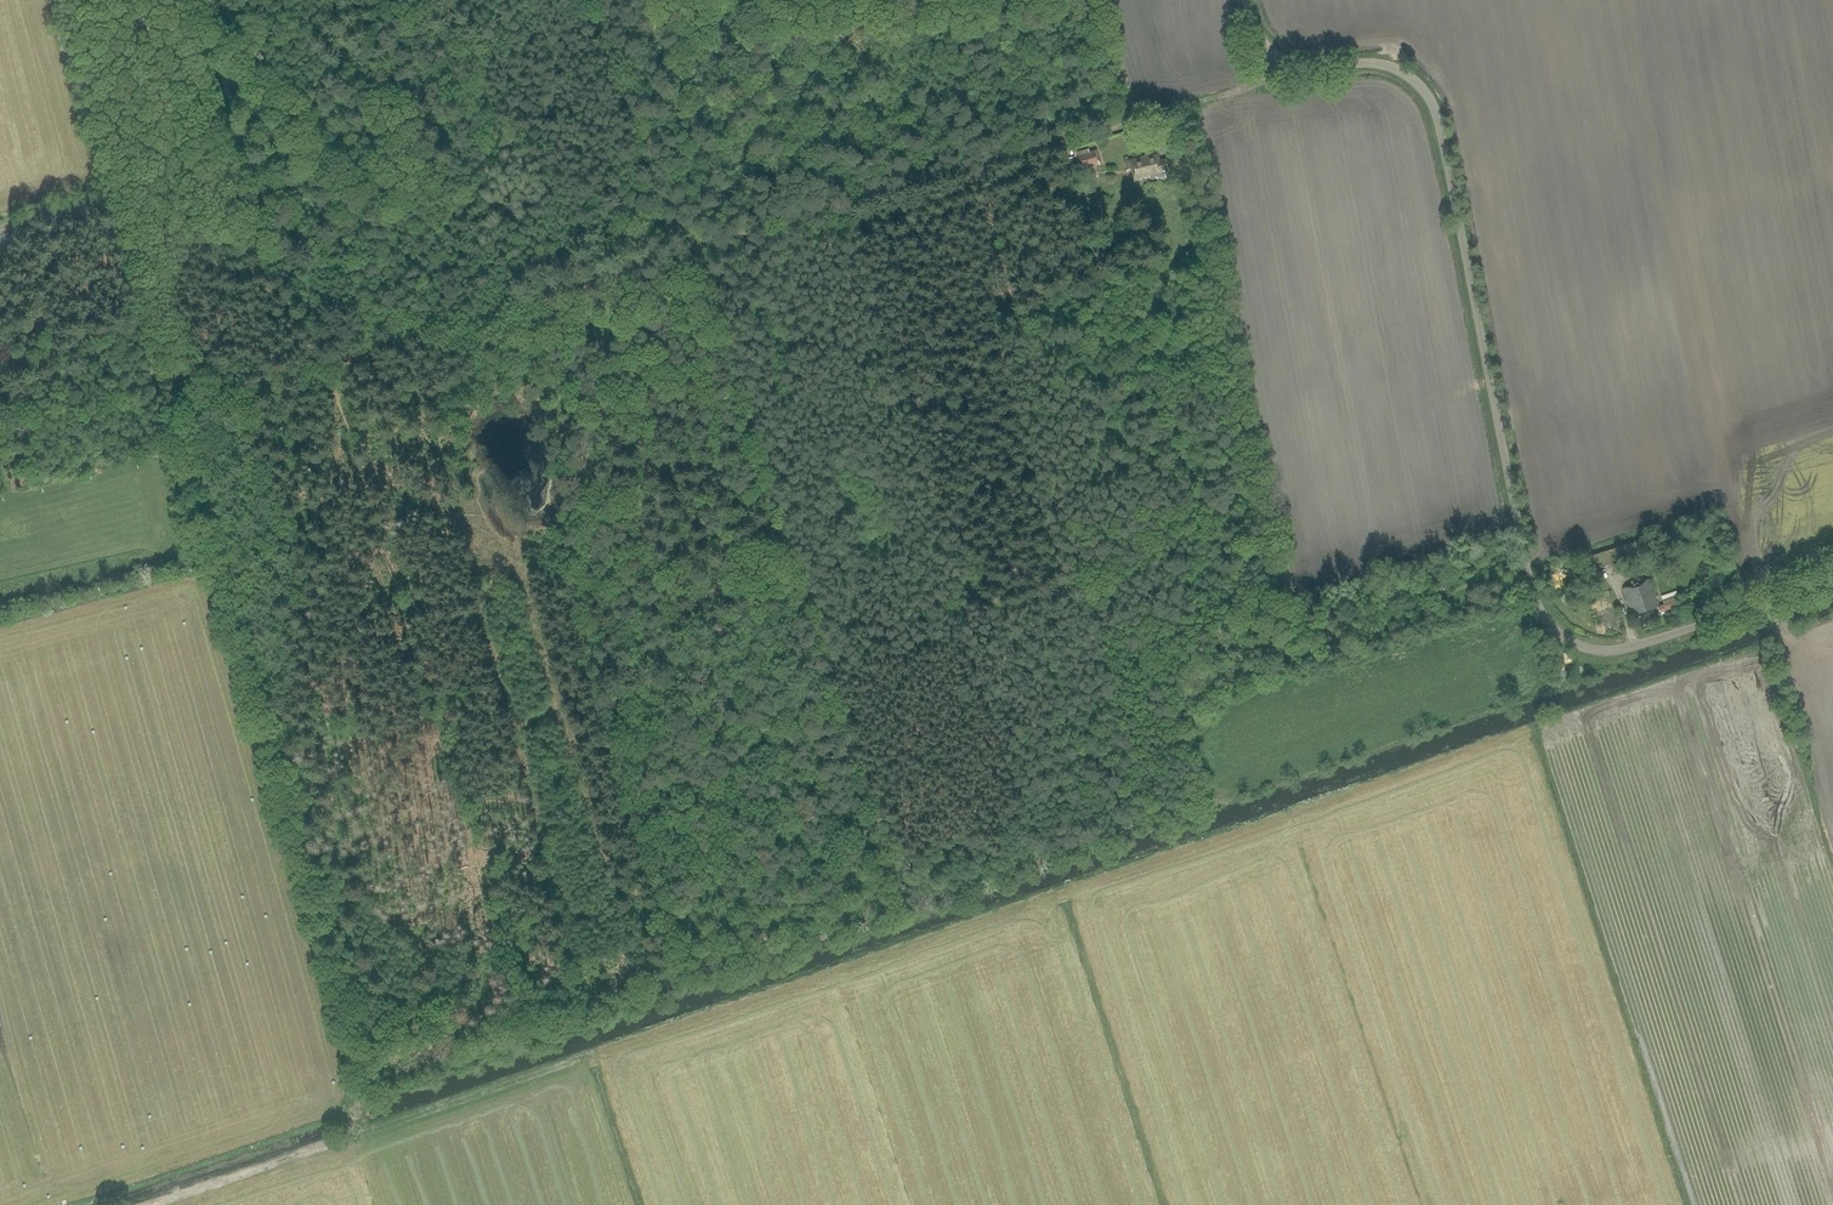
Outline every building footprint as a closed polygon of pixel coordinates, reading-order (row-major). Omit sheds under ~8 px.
[(1070,159),(1073,171),(1099,165),(1096,151),(1089,153),(1088,149),(1075,152),(1077,157),(1070,159)] [(1160,161),(1158,154),(1158,152),(1124,160),(1127,171),(1132,170),(1135,181),(1158,175),(1159,180),(1166,178),(1164,171),(1168,170),(1165,160),(1160,161)] [(1673,539),(1665,540),(1668,554),(1676,552),(1673,539)] [(1679,606),(1676,599),(1675,595),(1662,599),(1665,605),(1658,607),(1649,580),(1624,589),(1633,616),(1635,615),(1640,628),(1650,624),(1648,619),(1659,615),(1659,613),(1679,606)]
